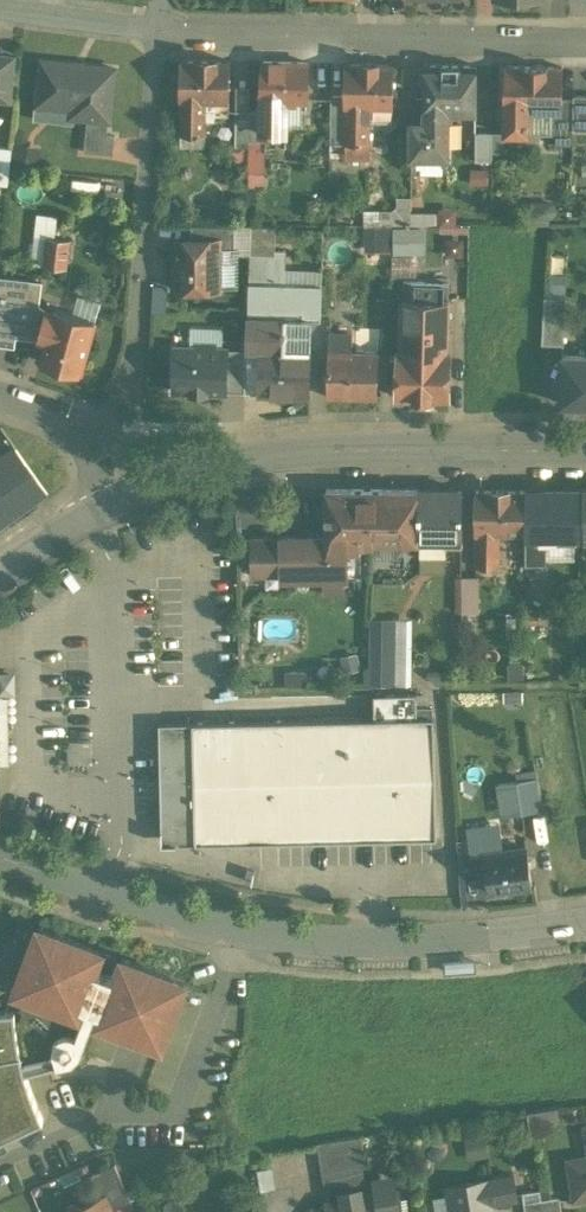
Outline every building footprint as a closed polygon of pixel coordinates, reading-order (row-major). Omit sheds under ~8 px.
[(0,56),(0,99),(9,100),(13,57),(0,56)] [(230,60),(180,59),(179,100),(180,100),(206,101),(229,101),(230,60)] [(115,68),(42,60),(37,104),(72,108),(71,116),(87,118),(108,120),(109,120),(115,68)] [(307,61),(264,61),(263,98),(262,98),(262,110),(262,130),(285,130),(286,99),(306,100),(307,61)] [(393,63),(345,62),(345,94),(344,143),(370,143),(370,106),(392,106),(393,84),(393,64),(393,63)] [(453,64),(424,63),(423,96),(423,112),(424,112),(424,123),(423,146),(447,147),(448,112),(452,112),(453,64)] [(402,64),(393,64),(393,84),(402,84),(402,64)] [(476,64),(453,64),(452,112),(476,112),(476,64)] [(562,65),(505,64),(504,107),(505,107),(504,132),(506,132),(506,125),(529,125),(529,108),(555,109),(555,108),(562,108),(562,99),(562,65)] [(345,94),(331,94),(330,143),(344,143),(345,94)] [(573,94),(573,99),(574,99),(573,128),(585,129),(585,94),(573,94)] [(423,96),(415,96),(414,112),(423,112),(423,96)] [(562,99),(562,108),(555,108),(554,133),(554,143),(573,144),(573,128),(574,99),(573,99),(562,99)] [(206,101),(180,100),(180,144),(204,145),(206,101)] [(555,109),(529,108),(529,125),(529,133),(554,133),(555,109)] [(250,110),(236,109),(235,145),(249,145),(249,140),(250,110)] [(262,110),(250,110),(249,140),(262,140),(262,130),(262,110)] [(108,120),(87,118),(84,151),(113,154),(115,135),(107,134),(108,120)] [(424,123),(413,123),(412,156),(423,156),(423,146),(424,123)] [(492,131),(475,131),(475,159),(491,160),(492,131)] [(16,139),(15,152),(42,155),(43,142),(16,139)] [(344,143),(330,143),(330,158),(370,158),(370,143),(344,143)] [(0,146),(0,183),(8,184),(12,147),(0,146)] [(400,192),(400,208),(430,208),(430,192),(400,192)] [(233,224),(191,224),(191,239),(218,239),(218,247),(233,247),(233,224)] [(440,224),(392,224),(391,253),(439,253),(440,224)] [(71,239),(35,235),(32,263),(67,267),(71,239)] [(191,239),(186,239),(185,243),(175,252),(175,289),(218,289),(218,247),(218,239),(191,239)] [(287,253),(251,252),(251,249),(250,249),(248,315),(247,315),(247,316),(245,392),(259,393),(260,347),(306,349),(306,319),(321,319),(322,283),(286,282),(287,253)] [(0,276),(0,344),(9,345),(10,334),(16,278),(0,276)] [(42,280),(16,278),(10,334),(32,336),(39,312),(42,280)] [(450,281),(414,279),(412,298),(401,298),(399,350),(398,350),(397,396),(414,396),(414,397),(432,398),(432,397),(449,397),(450,352),(449,352),(451,300),(449,300),(450,281)] [(565,297),(544,296),(542,343),(564,344),(565,297)] [(96,319),(55,308),(54,310),(46,308),(36,345),(44,347),(41,360),(81,371),(96,319)] [(236,316),(216,315),(216,331),(220,331),(220,347),(235,347),(236,316)] [(247,316),(236,316),(235,347),(234,392),(245,392),(247,316)] [(352,332),(320,332),(320,350),(329,351),(329,349),(352,350),(352,332)] [(220,347),(194,346),(193,391),(234,392),(235,347),(220,347)] [(306,349),(260,347),(259,393),(309,394),(310,349),(306,349)] [(352,350),(329,349),(329,351),(327,395),(378,396),(379,351),(352,350)] [(563,355),(563,363),(556,362),(555,390),(562,390),(562,402),(585,403),(585,355),(563,355)] [(46,493),(13,446),(0,456),(0,525),(46,493)] [(382,488),(353,488),(353,489),(327,489),(327,536),(327,544),(361,543),(374,543),(374,570),(403,570),(403,543),(418,543),(418,539),(419,490),(383,490),(382,488)] [(463,489),(423,489),(419,490),(418,539),(445,539),(445,545),(462,545),(463,489)] [(583,489),(526,490),(526,532),(526,573),(546,573),(546,537),(583,537),(583,536),(583,490),(583,489)] [(526,490),(476,490),(477,565),(502,565),(502,532),(526,532),(526,490)] [(327,536),(253,539),(255,573),(281,572),(281,577),(335,576),(336,593),(361,593),(361,543),(327,544),(327,536)] [(482,607),(482,572),(467,572),(466,607),(482,607)] [(393,619),(370,619),(370,661),(393,662),(393,619)] [(374,695),(375,717),(192,721),(195,839),(177,839),(177,842),(437,836),(434,716),(417,716),(417,693),(374,695)] [(538,778),(520,781),(525,812),(544,809),(538,778)] [(531,848),(487,854),(492,892),(536,886),(531,848)] [(39,926),(16,988),(39,997),(37,1002),(33,1002),(28,1003),(29,1004),(25,1007),(22,1011),(21,1016),(16,1016),(15,1009),(0,1010),(0,1139),(43,1119),(34,1096),(25,1070),(74,1058),(81,1051),(96,1012),(101,1014),(99,1019),(161,1043),(185,980),(122,957),(115,976),(94,968),(101,949),(39,926)] [(361,1135),(319,1141),(326,1185),(365,1179),(362,1164),(366,1163),(361,1135)] [(568,1161),(575,1199),(585,1197),(585,1158),(568,1161)] [(132,1200),(115,1163),(92,1173),(103,1197),(105,1196),(110,1209),(132,1200)] [(364,1197),(362,1186),(341,1189),(343,1200),(330,1202),(330,1201),(328,1201),(330,1211),(403,1211),(399,1189),(397,1189),(395,1173),(374,1176),(377,1195),(364,1197)] [(448,1184),(453,1211),(493,1211),(491,1201),(518,1197),(514,1174),(448,1184)] [(523,1191),(526,1211),(544,1211),(542,1198),(541,1188),(523,1191)] [(542,1198),(544,1211),(563,1211),(560,1195),(542,1198)] [(82,1207),(75,1204),(69,1207),(67,1211),(112,1211),(110,1209),(105,1196),(103,1197),(82,1207)]
